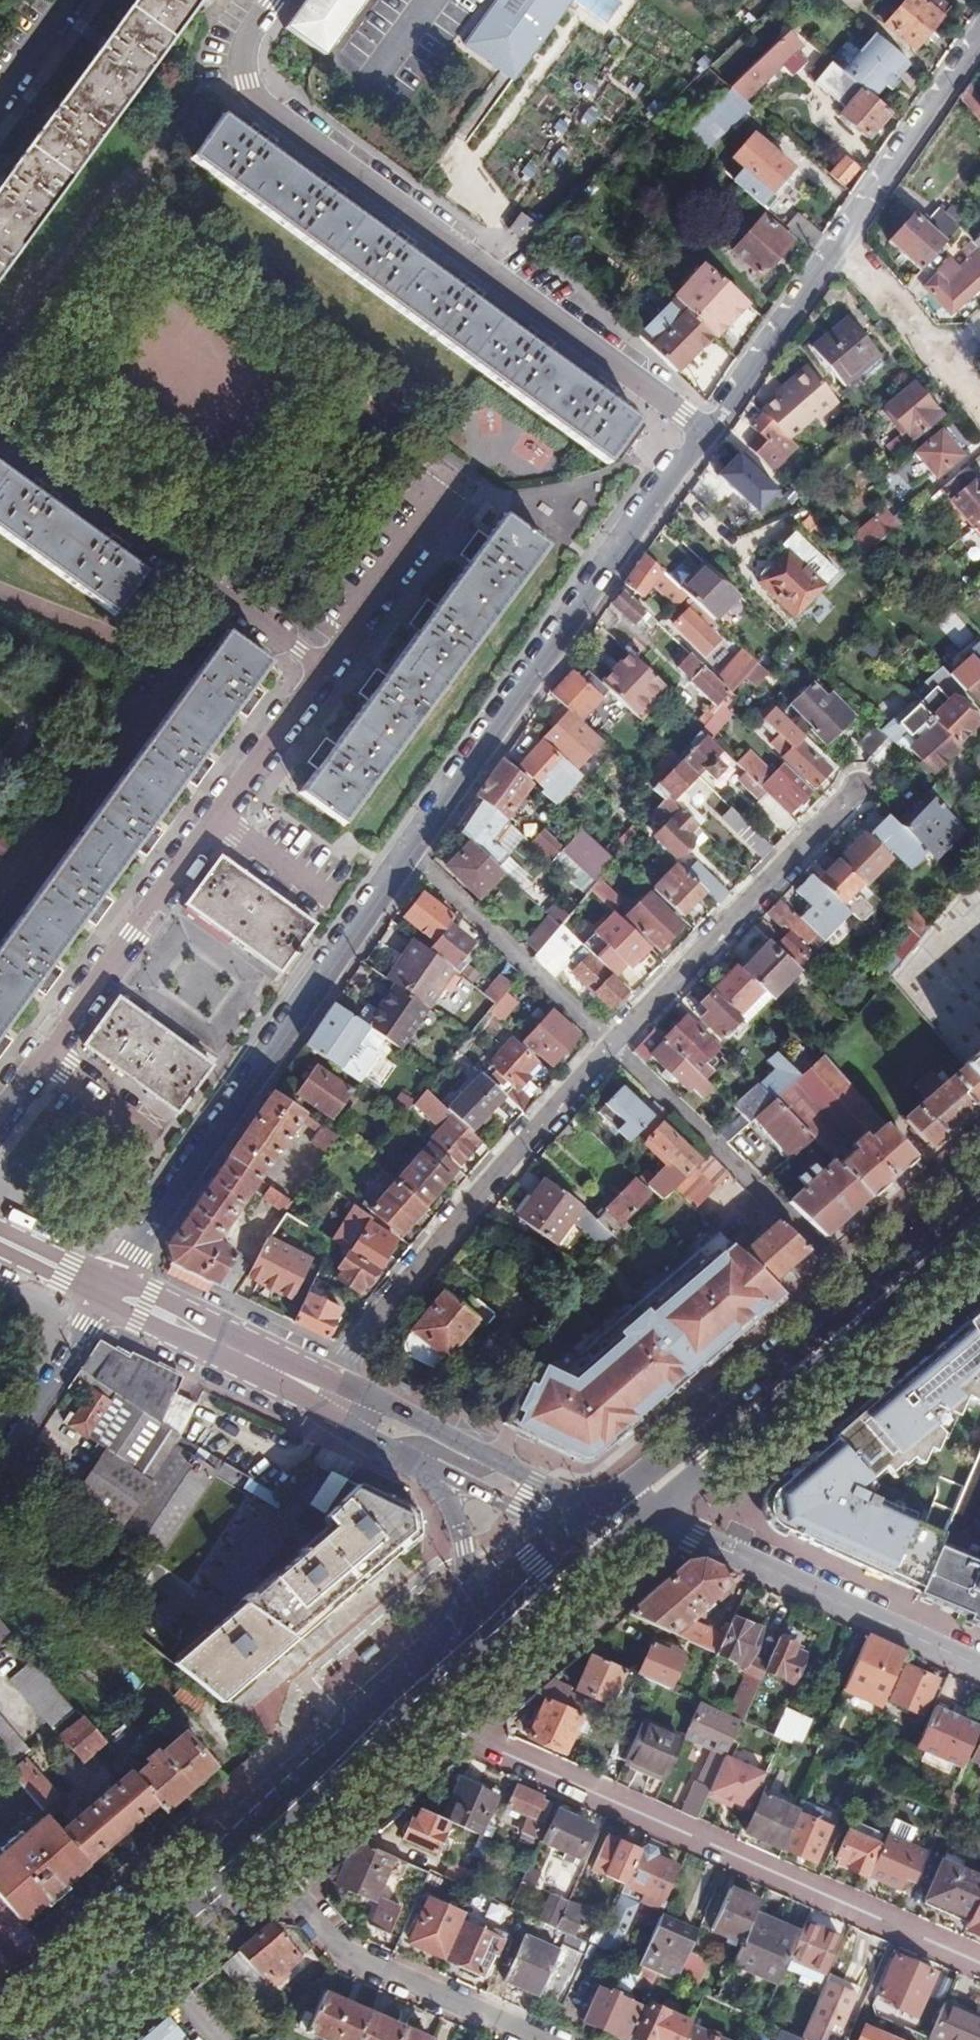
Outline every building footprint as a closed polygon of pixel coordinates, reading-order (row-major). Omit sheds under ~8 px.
[(0,188),(0,279),(193,13),(203,0),(137,0),(0,188)] [(289,31),(322,55),(327,59),(371,0),(312,0),(289,31)] [(464,46),(500,71),(515,81),(572,0),(605,25),(620,3),(616,0),(497,0),(464,46)] [(942,0),(909,0),(888,25),(915,48),(950,7),(942,0)] [(905,59),(875,33),(841,72),(871,98),(883,85),(890,90),(896,83),(894,81),(889,77),(905,59)] [(790,35),(733,90),(748,104),(784,69),(793,78),(808,65),(800,55),(805,50),(790,35)] [(871,98),(841,72),(824,57),(817,64),(826,72),(817,83),(847,110),(843,116),(870,139),(890,113),(871,98)] [(910,62),(905,59),(889,77),(894,81),(910,62)] [(960,100),(979,124),(979,100),(969,88),(960,100)] [(748,104),(733,90),(682,138),(700,154),(750,105),(748,104)] [(640,421),(224,116),(193,158),(609,463),(640,421)] [(753,178),(742,190),(768,212),(779,200),(774,195),(794,171),(766,145),(744,170),(753,178)] [(846,156),(830,175),(843,186),(859,167),(846,156)] [(582,207),(574,198),(562,209),(571,218),(582,207)] [(887,242),(919,271),(940,248),(958,227),(960,225),(939,208),(930,219),(926,224),(921,219),(913,212),(887,242)] [(785,226),(768,212),(762,220),(791,244),(798,237),(785,226)] [(798,237),(812,250),(823,234),(798,213),(785,226),(798,237)] [(522,214),(509,230),(526,242),(538,225),(522,214)] [(925,214),(921,219),(926,224),(930,219),(925,214)] [(762,220),(734,252),(762,278),(791,244),(762,220)] [(958,227),(940,248),(959,270),(969,263),(964,258),(976,247),(958,227)] [(979,285),(979,252),(976,247),(964,258),(969,263),(959,270),(945,284),(937,274),(922,288),(945,316),(979,285)] [(740,296),(715,274),(699,259),(668,292),(687,311),(713,335),(740,308),(734,302),(740,296)] [(677,374),(713,335),(687,311),(651,349),(677,374)] [(844,314),(808,345),(844,386),(880,356),(844,314)] [(771,392),(774,396),(807,368),(803,364),(771,392)] [(774,396),(756,411),(759,414),(785,439),(811,416),(831,397),(807,368),(774,396)] [(922,368),(909,380),(912,383),(884,407),(914,442),(942,417),(919,390),(932,379),(924,369),(922,368)] [(814,419),(835,402),(831,397),(811,416),(814,419)] [(782,449),(789,443),(785,439),(759,414),(747,424),(750,428),(758,434),(762,439),(768,434),(782,449)] [(753,439),(758,434),(750,428),(746,432),(753,439)] [(939,430),(914,452),(936,478),(961,456),(939,430)] [(879,459),(885,465),(911,444),(905,437),(879,459)] [(778,501),(738,465),(718,487),(757,524),(778,501)] [(0,466),(0,535),(113,617),(145,572),(0,466)] [(943,484),(976,523),(979,520),(979,477),(977,474),(973,478),(963,467),(943,484)] [(883,509),(846,541),(860,554),(897,523),(883,509)] [(337,746),(319,770),(302,793),(343,824),(547,547),(506,515),(489,539),(471,563),(438,608),(420,632),(388,676),(370,701),(337,746)] [(461,554),(471,563),(489,539),(479,531),(461,554)] [(833,572),(790,532),(778,545),(785,551),(772,566),(762,564),(755,569),(754,575),(756,581),(754,583),(791,618),(833,572)] [(678,587),(647,559),(627,587),(641,598),(650,585),(673,606),(683,593),(678,587)] [(678,587),(683,593),(694,602),(706,614),(711,619),(733,594),(701,564),(678,587)] [(647,616),(623,593),(612,608),(630,624),(637,618),(641,622),(647,616)] [(410,624),(420,632),(438,608),(428,600),(410,624)] [(706,614),(694,602),(672,627),(703,655),(718,639),(699,622),(706,614)] [(666,634),(650,619),(645,624),(661,639),(666,634)] [(228,632),(0,946),(0,1039),(4,1034),(37,989),(54,965),(87,920),(105,896),(138,850),(152,830),(188,781),(205,757),(237,713),(256,688),(273,664),(228,632)] [(669,659),(680,647),(669,638),(659,650),(669,659)] [(968,647),(977,665),(979,663),(979,641),(968,647)] [(743,649),(716,681),(731,694),(758,662),(743,649)] [(599,684),(600,686),(608,694),(635,718),(663,688),(626,652),(599,684)] [(715,701),(698,721),(704,727),(722,705),(731,694),(716,681),(687,654),(678,666),(691,677),(688,679),(715,701)] [(969,699),(934,660),(918,677),(926,686),(911,702),(950,740),(972,718),(961,708),(969,699)] [(359,692),(370,701),(388,676),(378,668),(359,692)] [(552,697),(563,707),(578,720),(597,697),(602,702),(608,694),(600,686),(594,694),(590,689),(592,686),(587,681),(584,685),(570,671),(552,697)] [(965,687),(979,704),(979,673),(965,687)] [(256,688),(237,713),(247,720),(265,695),(256,688)] [(803,726),(799,730),(819,749),(849,718),(833,702),(830,705),(824,699),(816,707),(822,713),(807,729),(803,726)] [(950,740),(911,702),(892,722),(911,741),(907,746),(930,768),(954,744),(950,740)] [(722,705),(704,727),(702,730),(711,737),(731,714),(722,705)] [(799,730),(774,705),(762,718),(791,746),(783,756),(815,786),(835,765),(819,749),(799,730)] [(556,722),(541,738),(575,771),(601,742),(578,720),(563,707),(552,718),(556,722)] [(700,732),(679,757),(695,774),(702,768),(711,777),(721,767),(710,757),(715,751),(703,739),(705,737),(700,732)] [(896,749),(882,736),(866,753),(879,766),(896,749)] [(309,761),(319,770),(337,746),(326,738),(309,761)] [(526,748),(531,753),(520,765),(544,789),(566,765),(542,742),(535,749),(531,745),(526,748)] [(673,750),(646,782),(653,788),(679,757),(673,750)] [(205,757),(188,781),(197,788),(215,764),(205,757)] [(679,757),(653,788),(658,793),(665,801),(668,797),(670,793),(674,797),(680,791),(684,795),(689,796),(693,793),(695,788),(689,781),(695,774),(679,757)] [(755,759),(742,772),(789,815),(812,790),(783,764),(773,775),(755,759)] [(484,791),(480,797),(482,799),(505,821),(516,805),(521,809),(525,804),(520,800),(527,789),(531,792),(528,795),(538,803),(544,797),(505,761),(484,791)] [(789,815),(742,772),(736,779),(760,801),(756,805),(787,833),(797,822),(789,815)] [(646,807),(655,814),(665,801),(658,793),(646,807)] [(926,855),(930,859),(960,828),(924,794),(894,824),(926,855)] [(700,828),(681,809),(668,797),(665,801),(655,814),(651,817),(651,818),(660,826),(654,833),(679,857),(693,842),(703,831),(700,828)] [(462,828),(459,831),(472,843),(486,857),(508,825),(505,821),(482,799),(466,819),(468,820),(462,828)] [(681,809),(700,828),(706,821),(687,802),(681,809)] [(772,848),(730,808),(722,818),(763,858),(772,848)] [(863,835),(839,861),(863,883),(867,887),(891,861),(888,858),(892,854),(910,871),(926,855),(894,824),(887,818),(867,839),(863,835)] [(529,845),(552,867),(564,853),(567,848),(543,826),(529,845)] [(152,830),(138,850),(147,857),(162,837),(152,830)] [(564,853),(595,883),(603,875),(614,862),(581,831),(567,848),(564,853)] [(486,857),(472,843),(448,868),(477,895),(501,871),(486,857)] [(223,858),(188,904),(280,972),(315,924),(223,858)] [(818,882),(853,915),(861,923),(870,914),(869,904),(855,891),(863,883),(839,861),(818,882)] [(697,882),(711,895),(719,903),(730,893),(707,872),(697,882)] [(663,899),(686,921),(711,895),(697,882),(688,874),(663,899)] [(626,902),(606,885),(610,880),(603,875),(595,883),(590,890),(612,912),(650,947),(655,941),(661,949),(681,927),(651,898),(647,894),(629,914),(621,907),(626,902)] [(801,919),(826,942),(853,915),(818,882),(812,877),(797,892),(812,907),(801,919)] [(796,913),(806,903),(791,889),(781,899),(796,913)] [(405,918),(435,941),(447,925),(453,917),(422,895),(405,918)] [(105,896),(87,920),(96,927),(114,903),(105,896)] [(823,944),(782,904),(769,917),(780,928),(777,931),(785,940),(780,945),(801,966),(807,961),(799,954),(811,943),(816,950),(823,944)] [(548,916),(559,926),(568,915),(557,905),(548,916)] [(912,930),(918,937),(927,928),(904,906),(896,915),(912,930)] [(612,912),(582,945),(613,976),(625,965),(629,969),(636,962),(650,947),(612,912)] [(527,942),(537,951),(559,926),(548,916),(527,942)] [(765,938),(768,940),(775,933),(764,922),(756,929),(765,938)] [(427,952),(448,966),(450,969),(462,956),(470,946),(447,925),(435,941),(427,952)] [(537,951),(532,958),(552,977),(582,945),(559,926),(537,951)] [(893,954),(900,960),(918,937),(912,930),(893,954)] [(771,997),(798,970),(768,940),(765,938),(738,965),(762,989),(771,997)] [(386,980),(394,986),(427,1009),(442,989),(435,984),(448,966),(427,952),(414,942),(386,980)] [(610,1003),(617,1010),(632,993),(619,981),(616,984),(581,952),(571,961),(577,967),(572,973),(608,1007),(610,1003)] [(900,960),(893,954),(881,969),(890,976),(902,962),(900,960)] [(450,969),(454,972),(457,974),(467,960),(462,956),(450,969)] [(54,965),(37,989),(46,996),(63,972),(54,965)] [(738,1014),(762,989),(738,965),(713,990),(738,1014)] [(435,984),(442,989),(454,972),(450,969),(448,966),(435,984)] [(482,993),(495,1003),(503,991),(510,983),(497,974),(482,993)] [(365,1026),(367,1027),(398,1050),(405,1039),(427,1009),(394,986),(365,1026)] [(694,1011),(713,1029),(722,1021),(729,1029),(737,1023),(747,1032),(752,1027),(738,1014),(713,990),(694,1011)] [(495,1003),(488,1012),(499,1022),(515,1000),(503,991),(495,1003)] [(84,1045),(178,1114),(213,1065),(120,997),(84,1045)] [(427,1009),(405,1039),(413,1045),(435,1015),(427,1009)] [(522,1044),(536,1056),(543,1049),(556,1061),(578,1037),(551,1013),(536,1029),(531,1025),(526,1031),(530,1035),(522,1044)] [(663,1039),(706,1079),(713,1072),(705,1064),(719,1048),(684,1016),(663,1039)] [(669,1081),(673,1078),(688,1093),(693,1089),(706,1100),(716,1089),(706,1079),(663,1039),(653,1029),(633,1052),(643,1061),(650,1056),(666,1071),(662,1075),(669,1081)] [(0,1039),(0,1058),(13,1040),(4,1034),(0,1039)] [(507,1099),(522,1112),(533,1100),(518,1087),(527,1077),(523,1073),(534,1062),(509,1040),(488,1064),(503,1078),(498,1083),(505,1089),(509,1084),(516,1090),(507,1099)] [(777,1094),(800,1074),(776,1050),(766,1061),(775,1070),(761,1083),(775,1097),(777,1094)] [(964,1066),(965,1068),(979,1085),(979,1052),(964,1066)] [(868,1197),(914,1156),(875,1112),(858,1093),(824,1054),(800,1074),(777,1094),(814,1136),(826,1149),(844,1135),(856,1149),(838,1163),(868,1197)] [(353,1090),(315,1065),(305,1079),(298,1075),(294,1082),(300,1087),(295,1093),(334,1119),(353,1090)] [(965,1068),(956,1076),(949,1068),(939,1078),(933,1071),(916,1088),(928,1102),(906,1120),(927,1145),(979,1099),(979,1085),(965,1068)] [(446,1110),(470,1131),(504,1094),(481,1073),(446,1110)] [(858,1093),(875,1112),(887,1103),(871,1082),(858,1093)] [(749,1121),(752,1118),(775,1097),(761,1083),(735,1107),(740,1113),(749,1121)] [(598,1112),(628,1141),(652,1116),(621,1086),(598,1112)] [(424,1090),(411,1105),(438,1129),(432,1135),(459,1160),(479,1139),(470,1131),(446,1110),(424,1090)] [(273,1093),(227,1158),(257,1178),(303,1112),(273,1093)] [(752,1118),(790,1157),(814,1136),(777,1094),(775,1097),(752,1118)] [(718,1135),(726,1143),(749,1121),(740,1113),(718,1135)] [(335,1135),(307,1115),(302,1121),(317,1132),(308,1144),(322,1154),(335,1135)] [(646,1182),(662,1198),(673,1188),(687,1174),(685,1171),(698,1158),(660,1123),(646,1138),(669,1159),(646,1182)] [(566,1124),(555,1135),(563,1143),(575,1131),(566,1124)] [(428,1142),(397,1181),(424,1205),(454,1165),(433,1146),(435,1144),(430,1139),(428,1142)] [(628,1141),(616,1154),(623,1162),(636,1148),(628,1141)] [(715,1189),(730,1174),(710,1154),(695,1168),(715,1189)] [(227,1158),(164,1247),(170,1262),(229,1291),(248,1262),(214,1238),(257,1178),(227,1158)] [(824,1237),(868,1197),(838,1163),(834,1159),(819,1173),(810,1164),(806,1168),(814,1177),(808,1182),(801,1173),(796,1178),(805,1187),(788,1202),(824,1237)] [(673,1188),(695,1208),(715,1189),(695,1168),(687,1174),(673,1188)] [(267,1171),(261,1180),(268,1184),(274,1175),(267,1171)] [(320,1181),(309,1173),(296,1191),(303,1196),(309,1196),(320,1181)] [(598,1218),(614,1232),(648,1191),(634,1177),(598,1218)] [(567,1220),(603,1250),(619,1236),(614,1232),(598,1218),(575,1197),(573,1199),(542,1178),(517,1217),(542,1234),(551,1242),(567,1220)] [(397,1181),(394,1180),(370,1210),(400,1236),(424,1205),(397,1181)] [(275,1181),(271,1186),(290,1199),(294,1194),(275,1181)] [(262,1199),(282,1211),(290,1199),(271,1186),(262,1199)] [(542,1234),(517,1217),(508,1231),(533,1248),(542,1234)] [(756,1234),(761,1239),(754,1245),(745,1236),(734,1246),(737,1250),(772,1281),(808,1249),(779,1222),(766,1234),(762,1230),(756,1234)] [(383,1254),(393,1242),(369,1223),(349,1247),(375,1266),(377,1262),(381,1263),(386,1256),(383,1254)] [(772,1281),(737,1250),(734,1246),(719,1231),(564,1366),(548,1358),(545,1365),(532,1359),(513,1395),(503,1420),(506,1422),(586,1461),(678,1382),(782,1293),(772,1281)] [(252,1265),(247,1276),(290,1297),(308,1258),(265,1237),(253,1260),(252,1265)] [(332,1244),(324,1261),(332,1265),(326,1276),(358,1292),(364,1283),(370,1285),(376,1272),(332,1244)] [(473,1323),(481,1329),(493,1314),(468,1292),(460,1304),(442,1291),(402,1339),(406,1354),(437,1368),(450,1353),(473,1323)] [(307,1295),(293,1322),(327,1337),(337,1310),(307,1295)] [(961,1324),(979,1357),(979,1307),(961,1324)] [(928,1351),(953,1385),(958,1390),(979,1372),(979,1357),(961,1324),(928,1351)] [(928,1351),(874,1400),(899,1428),(903,1433),(907,1430),(904,1426),(922,1411),(931,1422),(947,1411),(937,1398),(953,1385),(928,1351)] [(103,1363),(100,1367),(90,1383),(158,1423),(172,1395),(178,1380),(167,1374),(163,1381),(127,1359),(103,1363)] [(100,1367),(91,1368),(84,1379),(90,1383),(100,1367)] [(90,1383),(84,1379),(73,1395),(83,1401),(74,1416),(69,1412),(65,1417),(70,1420),(67,1425),(103,1449),(81,1483),(77,1488),(160,1551),(220,1462),(180,1436),(158,1423),(90,1383)] [(172,1395),(158,1423),(180,1436),(194,1406),(172,1395)] [(806,1458),(857,1481),(860,1479),(853,1471),(872,1455),(871,1453),(899,1428),(874,1400),(806,1458)] [(970,1468),(979,1447),(979,1411),(975,1406),(955,1426),(946,1450),(970,1468)] [(916,1592),(920,1594),(928,1597),(939,1602),(950,1606),(966,1612),(964,1617),(979,1625),(979,1447),(970,1468),(968,1473),(956,1501),(947,1521),(942,1533),(936,1547),(927,1569),(924,1575),(916,1592)] [(40,1453),(29,1470),(69,1501),(77,1488),(81,1483),(40,1453)] [(936,1547),(942,1533),(847,1491),(857,1481),(806,1458),(774,1485),(776,1487),(773,1490),(771,1493),(768,1499),(767,1503),(767,1507),(768,1511),(769,1514),(770,1518),(773,1521),(776,1524),(779,1526),(789,1532),(789,1533),(916,1593),(916,1592),(924,1575),(927,1569),(936,1547)] [(322,1513),(343,1480),(327,1472),(307,1504),(322,1513)] [(286,1646),(293,1640),(297,1644),(323,1622),(318,1618),(328,1609),(333,1613),(357,1592),(353,1588),(359,1582),(363,1587),(387,1565),(384,1561),(391,1554),(393,1552),(398,1556),(415,1542),(420,1533),(420,1524),(416,1512),(411,1509),(385,1496),(383,1499),(356,1486),(323,1515),(317,1520),(319,1526),(297,1546),(301,1550),(271,1577),(267,1571),(244,1592),(236,1598),(225,1607),(229,1612),(202,1636),(198,1631),(169,1657),(175,1661),(172,1664),(220,1703),(224,1699),(228,1704),(251,1684),(247,1680),(258,1670),(262,1674),(290,1650),(286,1646)] [(725,1584),(735,1575),(700,1560),(684,1563),(625,1616),(717,1656),(726,1635),(692,1621),(697,1617),(693,1611),(703,1603),(708,1609),(715,1604),(709,1597),(713,1594),(716,1597),(725,1593),(727,1588),(725,1584)] [(928,1597),(920,1594),(916,1600),(925,1604),(928,1597)] [(950,1606),(939,1602),(936,1608),(947,1613),(950,1606)] [(737,1720),(742,1722),(764,1671),(767,1664),(754,1659),(758,1649),(753,1647),(761,1628),(734,1616),(726,1635),(717,1656),(715,1662),(745,1675),(735,1700),(738,1702),(732,1717),(737,1720)] [(794,1641),(780,1635),(767,1664),(764,1671),(792,1683),(804,1654),(799,1653),(801,1648),(793,1644),(794,1641)] [(897,1667),(904,1652),(866,1635),(844,1689),(882,1705),(887,1693),(894,1696),(905,1671),(897,1667)] [(658,1685),(668,1690),(683,1652),(678,1649),(653,1638),(650,1644),(636,1675),(647,1680),(658,1685)] [(372,1645),(359,1656),(364,1661),(377,1650),(372,1645)] [(67,1703),(23,1653),(1,1672),(45,1722),(67,1703)] [(620,1668),(589,1655),(574,1691),(606,1705),(607,1702),(613,1705),(616,1698),(610,1696),(620,1668)] [(923,1717),(938,1681),(906,1668),(905,1671),(894,1696),(891,1703),(923,1717)] [(183,1680),(171,1694),(195,1714),(207,1699),(183,1680)] [(654,1694),(658,1685),(647,1680),(644,1689),(654,1694)] [(580,1715),(543,1699),(528,1736),(565,1751),(580,1715)] [(708,1797),(726,1756),(723,1755),(737,1720),(732,1717),(698,1702),(683,1737),(712,1750),(688,1802),(702,1809),(708,1797)] [(979,1729),(979,1726),(934,1705),(917,1748),(964,1768),(979,1729)] [(774,1736),(799,1747),(811,1718),(786,1707),(774,1736)] [(99,1740),(80,1718),(60,1737),(81,1762),(103,1744),(99,1740)] [(5,1770),(28,1751),(0,1719),(0,1764),(5,1770)] [(116,1721),(99,1740),(103,1744),(116,1760),(136,1742),(116,1721)] [(634,1739),(623,1765),(663,1782),(681,1741),(641,1723),(634,1739)] [(610,1758),(623,1765),(634,1739),(620,1733),(610,1758)] [(209,1767),(180,1735),(157,1756),(153,1752),(144,1759),(147,1763),(131,1777),(153,1802),(160,1811),(209,1767)] [(143,1749),(136,1742),(116,1760),(122,1768),(143,1749)] [(750,1810),(766,1775),(726,1756),(708,1797),(731,1808),(734,1803),(750,1810)] [(866,1776),(869,1777),(874,1764),(864,1759),(859,1773),(866,1776)] [(24,1761),(8,1774),(40,1811),(56,1797),(24,1761)] [(70,1824),(61,1833),(82,1859),(84,1862),(153,1802),(131,1777),(128,1773),(85,1812),(77,1802),(70,1807),(67,1803),(62,1807),(66,1811),(62,1815),(70,1824)] [(443,1818),(448,1821),(480,1834),(495,1797),(459,1781),(443,1818)] [(534,1793),(515,1785),(507,1803),(528,1813),(521,1830),(534,1837),(547,1805),(532,1798),(534,1793)] [(784,1849),(801,1810),(764,1794),(747,1833),(784,1849)] [(805,1799),(801,1810),(784,1849),(816,1863),(831,1825),(827,1823),(833,1811),(805,1799)] [(443,1818),(420,1809),(415,1819),(410,1818),(404,1821),(400,1831),(402,1837),(434,1852),(448,1821),(443,1818)] [(576,1857),(589,1828),(572,1820),(572,1812),(565,1809),(560,1814),(556,1813),(544,1842),(576,1857)] [(853,1861),(850,1871),(864,1877),(886,1825),(857,1813),(839,1856),(853,1861)] [(0,1850),(0,1899),(16,1918),(19,1921),(22,1918),(18,1914),(28,1905),(33,1909),(45,1899),(62,1884),(75,1872),(70,1869),(82,1859),(61,1833),(43,1814),(20,1834),(1,1850),(0,1850)] [(918,1881),(930,1854),(911,1845),(918,1828),(895,1819),(872,1876),(903,1890),(909,1877),(918,1881)] [(1,1850),(20,1834),(15,1829),(0,1841),(0,1849),(1,1850)] [(623,1883),(639,1848),(627,1842),(617,1839),(607,1833),(591,1868),(623,1883)] [(617,1839),(627,1842),(629,1836),(620,1833),(617,1839)] [(406,1863),(362,1843),(327,1873),(338,1886),(372,1900),(383,1874),(398,1880),(406,1863)] [(664,1906),(665,1900),(660,1898),(674,1865),(655,1856),(655,1846),(650,1844),(644,1850),(639,1848),(623,1883),(603,1929),(595,1946),(600,1948),(602,1946),(615,1951),(636,1903),(627,1899),(633,1887),(643,1892),(639,1902),(656,1909),(658,1904),(664,1906)] [(835,1865),(850,1871),(853,1861),(839,1856),(835,1865)] [(84,1862),(82,1859),(70,1869),(75,1872),(86,1864),(84,1862)] [(546,1867),(531,1861),(522,1881),(537,1888),(546,1867)] [(469,1889),(475,1874),(451,1864),(444,1877),(469,1889)] [(979,1906),(979,1886),(939,1867),(926,1895),(975,1916),(979,1906)] [(439,1890),(443,1882),(429,1876),(426,1884),(439,1890)] [(62,1884),(45,1899),(48,1904),(66,1888),(62,1884)] [(755,1909),(759,1900),(730,1887),(709,1934),(738,1946),(751,1916),(755,1909)] [(510,1907),(530,1917),(537,1899),(518,1891),(510,1907)] [(555,1928),(568,1899),(552,1892),(539,1921),(555,1928)] [(972,1923),(975,1916),(926,1895),(924,1901),(972,1923)] [(386,1931),(399,1905),(382,1897),(370,1923),(386,1931)] [(443,1952),(461,1911),(426,1897),(408,1936),(412,1938),(411,1941),(439,1953),(440,1951),(443,1952)] [(3,1929),(16,1918),(0,1899),(0,1932),(3,1929)] [(592,1910),(568,1899),(555,1928),(565,1933),(572,1935),(577,1924),(584,1927),(592,1910)] [(18,1914),(22,1918),(33,1909),(28,1905),(18,1914)] [(975,1916),(972,1923),(970,1929),(979,1933),(979,1906),(975,1916)] [(798,1936),(800,1930),(755,1909),(751,1916),(798,1936)] [(688,1950),(696,1931),(659,1916),(638,1964),(656,1973),(675,1981),(688,1950)] [(777,1984),(788,1958),(798,1936),(751,1916),(738,1946),(731,1963),(777,1984)] [(495,1950),(503,1933),(468,1917),(466,1922),(462,1921),(446,1957),(479,1972),(490,1948),(495,1950)] [(16,1918),(3,1929),(23,1952),(36,1941),(19,1921),(16,1918)] [(838,1935),(805,1920),(800,1930),(798,1936),(788,1958),(823,1972),(838,1935)] [(301,1960),(271,1925),(222,1967),(250,1998),(265,1986),(268,1989),(272,1985),(279,1989),(289,1979),(288,1972),(301,1960)] [(587,1943),(595,1946),(603,1929),(595,1925),(587,1943)] [(0,1932),(0,1959),(7,1966),(23,1952),(3,1929),(0,1932)] [(587,1943),(572,1935),(565,1933),(556,1952),(538,1993),(561,2003),(587,1943)] [(503,1977),(538,1993),(556,1952),(522,1936),(503,1977)] [(708,1959),(688,1950),(675,1981),(695,1990),(708,1959)] [(896,1954),(879,1991),(890,1996),(895,1998),(891,2006),(916,2017),(936,1971),(896,1954)] [(656,1973),(638,1964),(621,1957),(619,1959),(613,1972),(615,1973),(649,1988),(656,1973)] [(808,2039),(829,2039),(830,2038),(825,2035),(832,2022),(840,2025),(859,1985),(829,1972),(801,2037),(808,2039)] [(581,2018),(626,2039),(641,2006),(625,1999),(627,1995),(609,1987),(608,1991),(595,1986),(581,2018)] [(326,2039),(358,2039),(371,2011),(325,1991),(315,2014),(309,2011),(302,2026),(308,2030),(307,2032),(326,2039)] [(887,2004),(891,2006),(895,1998),(890,1996),(887,2004)] [(685,2035),(690,2022),(664,2010),(667,2004),(654,1998),(652,2003),(646,2001),(632,2034),(646,2039),(652,2039),(654,2036),(664,2039),(683,2039),(685,2035)] [(944,2001),(927,2038),(933,2039),(979,2039),(979,2017),(944,2001)] [(432,2038),(371,2011),(358,2039),(431,2039),(432,2038)] [(186,2038),(166,2014),(136,2039),(188,2039),(186,2038)] [(865,2024),(857,2039),(899,2039),(865,2024)] [(801,2037),(780,2027),(774,2039),(800,2039),(801,2037)] [(188,2039),(206,2039),(198,2029),(186,2038),(188,2039)]
